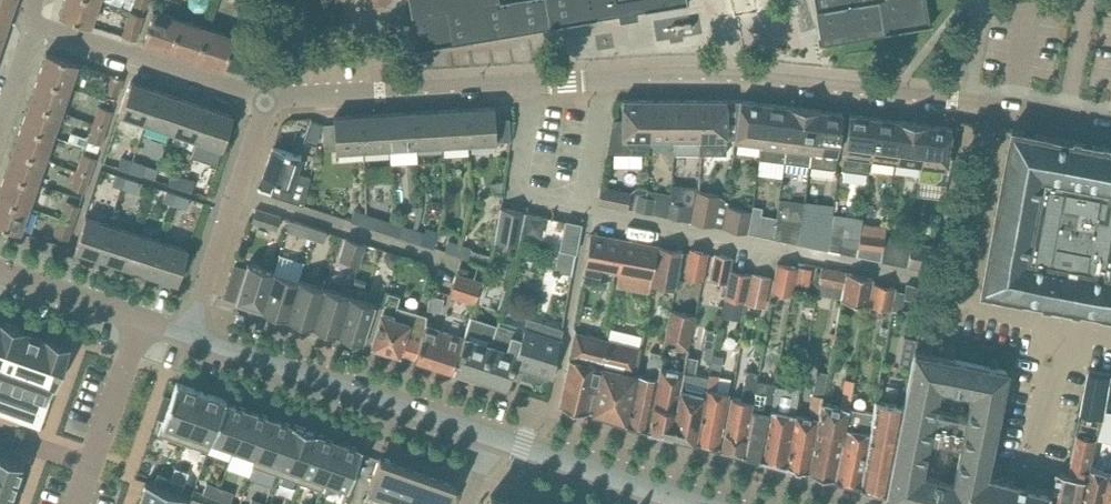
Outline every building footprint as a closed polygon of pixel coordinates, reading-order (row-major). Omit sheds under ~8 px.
[(95,0),(64,0),(59,16),(91,26),(99,1),(95,0)] [(417,47),(687,2),(687,0),(409,0),(417,47)] [(814,1),(819,44),(932,23),(927,0),(823,0),(814,1)] [(153,10),(153,11),(143,43),(170,52),(180,19),(153,10)] [(180,19),(170,52),(197,61),(208,28),(180,19)] [(197,61),(224,69),(235,37),(208,28),(197,61)] [(120,115),(146,123),(157,90),(131,82),(120,115)] [(146,123),(171,132),(182,99),(157,90),(146,123)] [(171,132),(197,140),(208,107),(182,99),(171,132)] [(607,151),(647,151),(648,100),(623,100),(623,121),(612,121),(607,151)] [(649,139),(674,139),(674,100),(648,100),(647,151),(649,151),(649,139)] [(675,154),(699,153),(699,148),(701,100),(674,100),(674,139),(675,154)] [(699,148),(699,153),(726,154),(726,139),(727,100),(701,100),(699,148)] [(735,141),(761,145),(767,104),(741,100),(735,141)] [(759,158),(784,162),(791,107),(767,104),(761,145),(759,158)] [(208,107),(197,140),(223,149),(234,116),(208,107)] [(495,107),(468,109),(470,143),(497,142),(495,107)] [(784,162),(808,165),(815,110),(791,107),(784,162)] [(468,109),(441,110),(443,145),(470,143),(468,109)] [(441,110),(414,112),(417,146),(443,145),(441,110)] [(815,110),(808,165),(836,168),(843,114),(815,110)] [(414,112),(388,114),(390,148),(417,146),(414,112)] [(388,114),(361,115),(363,150),(390,148),(388,114)] [(363,150),(361,115),(334,117),(335,123),(323,124),(324,150),(336,149),(336,151),(363,150)] [(871,158),(877,118),(850,115),(844,154),(842,170),(868,173),(869,157),(871,158)] [(871,158),(896,161),(902,121),(877,118),(871,158)] [(304,141),(316,145),(323,124),(311,120),(304,141)] [(927,125),(902,121),(896,161),(921,164),(927,125)] [(952,128),(927,125),(921,164),(947,167),(952,128)] [(1110,315),(1110,148),(1011,129),(981,291),(1110,315)] [(273,147),(262,178),(275,183),(271,194),(304,205),(311,177),(296,172),(301,157),(273,147)] [(120,168),(130,171),(134,161),(123,158),(120,168)] [(134,161),(130,171),(142,175),(146,165),(134,161)] [(172,185),(180,188),(183,177),(176,174),(172,185)] [(114,186),(123,190),(127,179),(118,176),(114,186)] [(183,177),(180,188),(195,192),(198,182),(183,177)] [(127,179),(123,190),(137,194),(141,183),(127,179)] [(598,202),(624,208),(627,193),(601,187),(598,202)] [(649,213),(666,216),(669,193),(648,190),(646,198),(644,198),(641,212),(649,213)] [(690,221),(714,226),(720,195),(696,190),(690,221)] [(166,203),(175,206),(179,195),(170,192),(166,203)] [(669,193),(666,216),(685,220),(688,205),(670,201),(671,194),(669,193)] [(179,195),(175,206),(189,210),(192,199),(179,195)] [(633,210),(641,212),(644,198),(636,196),(633,210)] [(723,227),(748,233),(752,211),(727,206),(723,227)] [(526,212),(500,208),(496,231),(522,236),(526,212)] [(252,222),(277,230),(281,217),(256,209),(252,222)] [(350,218),(362,221),(364,212),(353,209),(350,218)] [(387,230),(390,222),(390,221),(376,215),(364,212),(362,221),(373,225),(387,230)] [(75,250),(101,258),(111,226),(85,217),(75,250)] [(757,234),(775,238),(777,218),(775,230),(758,226),(757,234)] [(775,238),(798,243),(800,221),(777,218),(775,238)] [(286,230),(309,237),(313,227),(289,220),(286,230)] [(555,271),(572,275),(582,224),(566,221),(561,250),(559,250),(555,271)] [(798,243),(829,249),(832,223),(820,222),(817,238),(800,235),(801,222),(800,221),(798,243)] [(397,233),(409,237),(412,227),(400,223),(400,226),(390,222),(387,230),(397,233)] [(829,249),(858,256),(863,223),(862,222),(858,247),(842,243),(844,225),(832,223),(829,249)] [(863,223),(858,256),(881,261),(883,252),(886,226),(863,223)] [(101,258),(126,267),(137,234),(111,226),(101,258)] [(412,227),(409,237),(422,241),(434,245),(439,231),(426,226),(424,231),(412,227)] [(313,227),(309,237),(324,242),(327,231),(313,227)] [(126,267),(152,275),(163,242),(137,234),(126,267)] [(586,263),(614,268),(619,239),(591,234),(586,263)] [(338,259),(359,266),(366,244),(346,238),(338,259)] [(619,239),(614,268),(653,275),(658,246),(619,239)] [(446,252),(457,255),(461,243),(450,240),(446,252)] [(163,242),(152,275),(178,283),(188,250),(163,242)] [(461,243),(457,255),(487,265),(490,256),(472,250),(473,247),(461,243)] [(652,285),(675,289),(683,251),(659,246),(652,285)] [(889,262),(908,266),(910,248),(908,247),(906,257),(891,254),(889,262)] [(684,276),(703,280),(709,252),(690,248),(684,276)] [(910,248),(908,266),(923,269),(925,261),(917,259),(919,249),(910,248)] [(715,292),(718,292),(724,256),(714,254),(709,279),(717,281),(715,292)] [(378,265),(389,268),(392,258),(381,255),(378,265)] [(725,298),(743,302),(747,274),(730,270),(733,257),(724,256),(718,292),(725,294),(725,298)] [(236,302),(257,309),(269,270),(248,263),(236,302)] [(772,292),(792,296),(797,267),(777,263),(772,292)] [(795,283),(809,286),(812,269),(798,266),(795,283)] [(821,266),(816,294),(841,299),(846,271),(821,266)] [(752,267),(745,303),(765,307),(772,270),(752,267)] [(257,309),(284,317),(296,278),(269,270),(257,309)] [(449,296),(475,304),(482,281),(456,273),(449,296)] [(841,300),(869,305),(874,278),(847,273),(841,300)] [(284,317),(309,326),(322,287),(296,278),(284,317)] [(874,284),(869,306),(892,310),(896,288),(874,284)] [(309,326),(336,334),(348,295),(322,287),(309,326)] [(382,306),(370,344),(415,359),(428,315),(397,306),(400,296),(389,292),(385,307),(382,306)] [(364,342),(370,344),(382,306),(348,295),(336,334),(364,343),(364,342)] [(430,297),(428,310),(441,312),(443,299),(430,297)] [(663,345),(689,350),(696,316),(670,310),(663,345)] [(494,345),(482,380),(507,388),(514,365),(553,378),(562,329),(541,321),(528,317),(525,326),(502,320),(494,345)] [(454,371),(482,380),(494,345),(502,320),(499,319),(491,344),(466,336),(464,338),(454,371)] [(39,423),(52,385),(54,386),(56,387),(71,347),(70,346),(70,345),(46,336),(46,338),(25,331),(25,329),(1,320),(0,322),(0,409),(39,423)] [(415,359),(454,371),(464,338),(425,324),(425,325),(415,359)] [(705,328),(703,337),(716,340),(718,331),(705,328)] [(588,411),(590,412),(604,339),(575,333),(560,404),(588,411)] [(590,412),(624,423),(632,375),(637,348),(604,339),(590,412)] [(911,366),(914,351),(916,342),(906,339),(901,364),(911,366)] [(626,424),(645,429),(656,368),(659,352),(650,351),(644,378),(632,375),(624,423),(626,424)] [(923,503),(979,503),(985,474),(1007,370),(914,351),(911,366),(904,406),(887,492),(886,494),(923,503)] [(645,429),(668,435),(680,371),(661,367),(663,353),(659,352),(656,368),(645,429)] [(710,368),(721,370),(724,357),(713,354),(710,368)] [(668,435),(693,441),(704,376),(706,361),(683,356),(668,435)] [(721,449),(739,453),(746,413),(753,371),(746,370),(741,399),(731,397),(721,449)] [(1110,376),(1110,375),(1091,370),(1082,413),(1104,417),(1109,389),(1110,390),(1110,381),(1110,376)] [(739,453),(759,458),(767,416),(773,383),(756,380),(758,372),(753,371),(746,413),(739,453)] [(704,376),(693,441),(718,447),(726,392),(716,390),(719,375),(709,373),(708,376),(704,376)] [(759,458),(782,464),(798,375),(790,373),(787,387),(776,385),(776,384),(773,383),(767,416),(759,458)] [(782,464),(807,471),(815,426),(820,395),(811,394),(809,409),(811,410),(810,416),(796,413),(802,376),(798,375),(782,464)] [(807,471),(834,479),(842,431),(852,380),(845,379),(840,405),(821,402),(822,396),(820,395),(815,426),(807,471)] [(835,479),(857,484),(866,436),(870,411),(849,407),(853,380),(852,380),(842,431),(834,479),(835,479)] [(165,402),(157,424),(163,426),(160,436),(184,445),(203,393),(177,384),(170,404),(165,402)] [(205,395),(188,443),(208,451),(225,402),(205,395)] [(857,484),(887,492),(904,406),(875,401),(873,412),(870,411),(866,436),(857,484)] [(226,414),(214,447),(233,454),(250,409),(230,402),(229,404),(226,414)] [(247,421),(232,460),(252,467),(270,420),(250,413),(247,421)] [(271,419),(253,469),(276,475),(293,427),(271,419)] [(298,427),(276,479),(298,487),(316,445),(319,435),(298,427)] [(1087,470),(1088,466),(1095,438),(1078,434),(1070,474),(1057,471),(1054,492),(1050,503),(1080,503),(1087,470)] [(322,437),(302,489),(324,496),(327,486),(341,444),(341,443),(322,437)] [(341,444),(327,486),(349,496),(365,452),(341,444)] [(23,463),(0,455),(0,503),(9,503),(23,463)] [(456,483),(380,456),(368,490),(373,492),(369,503),(449,503),(456,483)] [(160,466),(156,477),(170,482),(174,471),(160,466)] [(1088,466),(1087,470),(1080,503),(1100,503),(1108,471),(1088,466)] [(170,482),(184,487),(187,476),(174,471),(170,482)] [(1108,471),(1100,503),(1110,503),(1110,472),(1108,471)] [(1054,492),(1020,483),(985,474),(979,503),(1050,503),(1054,492)] [(207,483),(203,494),(217,498),(221,488),(207,483)] [(139,503),(184,503),(186,500),(146,486),(139,503)] [(221,488),(217,498),(230,503),(234,493),(221,488)] [(490,496),(488,503),(514,503),(490,496)]
